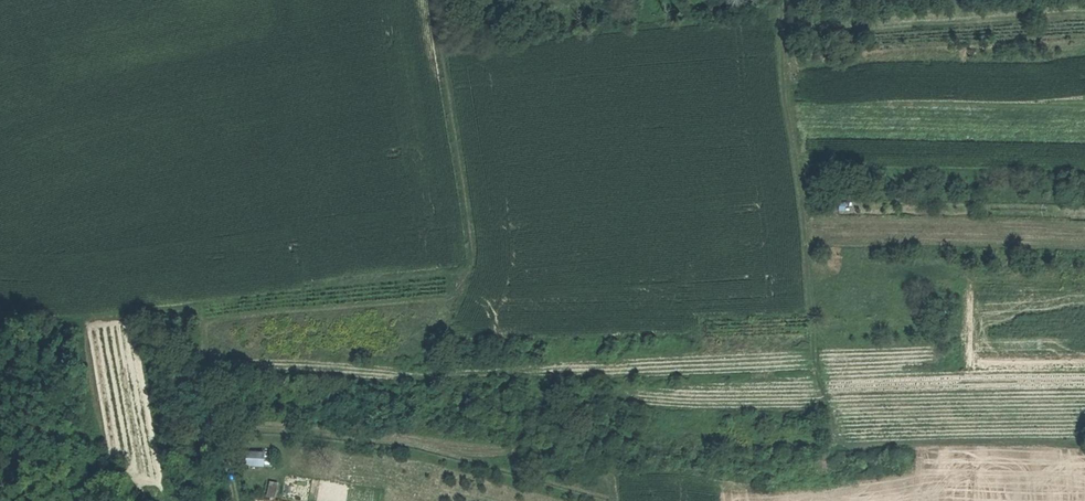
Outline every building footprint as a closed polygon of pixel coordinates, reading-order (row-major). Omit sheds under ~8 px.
[(278,498),(281,482),(271,480),(268,496),(278,498)]
